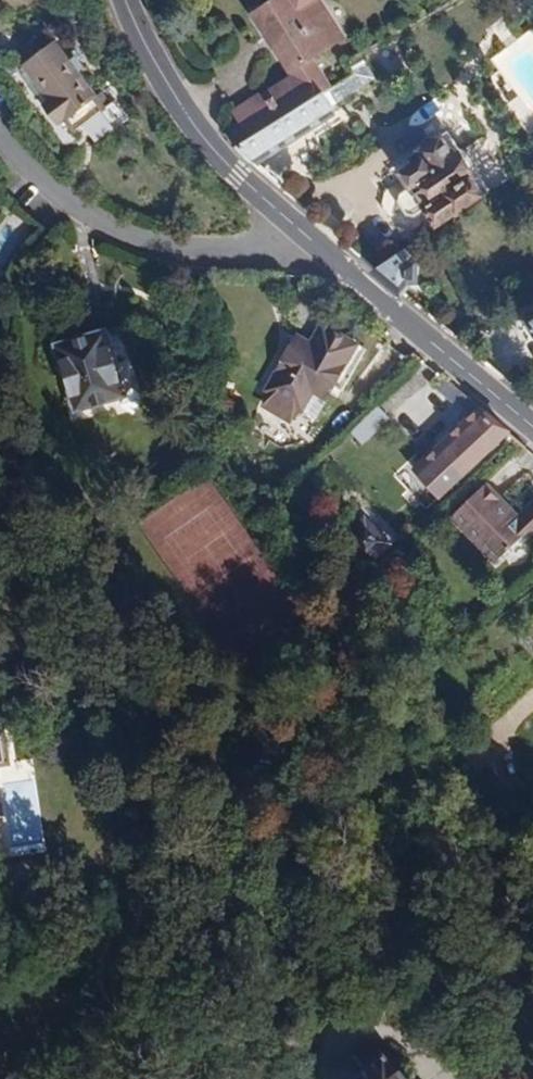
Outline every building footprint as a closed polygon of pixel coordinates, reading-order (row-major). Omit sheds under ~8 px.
[(292,76),(313,61),(344,39),(319,0),(270,0),(250,13),(292,76)] [(101,108),(51,43),(21,68),(44,100),(40,105),(64,136),(101,108)] [(230,114),(238,126),(248,140),(326,92),(330,89),(313,61),(292,76),(230,114)] [(248,140),(239,146),(256,163),(339,112),(326,92),(248,140)] [(239,146),(248,140),(238,126),(229,133),(239,146)] [(484,198),(471,179),(476,176),(462,155),(457,158),(444,137),(413,158),(418,165),(407,174),(414,186),(402,194),(399,204),(407,216),(417,215),(424,210),(436,229),(484,198)] [(516,178),(527,194),(532,189),(532,166),(516,178)] [(409,249),(378,270),(405,292),(412,283),(418,283),(420,273),(416,272),(412,266),(417,262),(409,249)] [(306,418),(325,380),(339,387),(357,349),(319,330),(301,368),(287,361),(268,400),(306,418)] [(107,331),(58,346),(79,412),(128,397),(107,331)] [(411,470),(439,501),(508,436),(480,405),(411,470)] [(454,517),(497,564),(531,533),(532,536),(532,504),(517,518),(488,486),(454,517)] [(371,516),(353,531),(376,557),(394,542),(371,516)]
